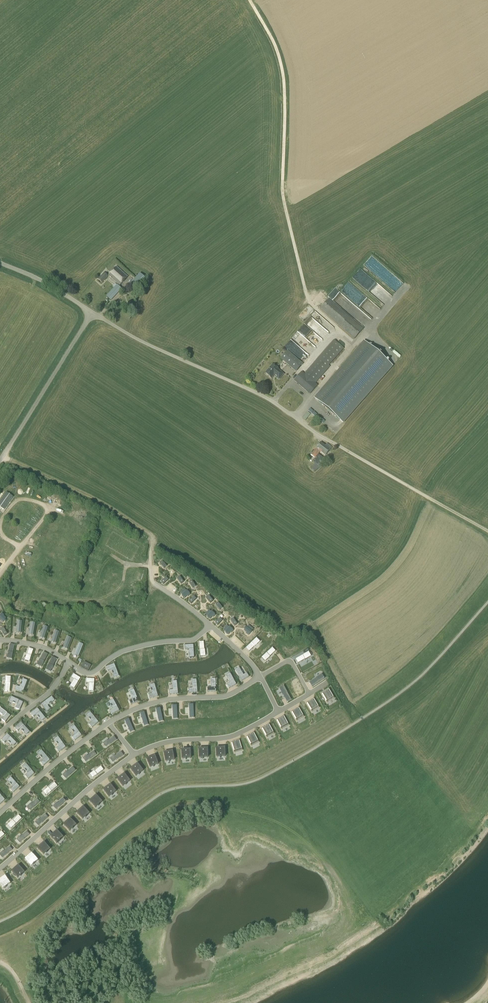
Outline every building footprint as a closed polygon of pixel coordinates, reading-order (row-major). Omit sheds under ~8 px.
[(366,265),(384,281),(390,274),(372,258),(366,265)] [(120,286),(128,277),(116,267),(108,276),(120,286)] [(354,279),(373,293),(379,285),(360,271),(354,279)] [(102,283),(108,277),(104,273),(98,280),(102,283)] [(140,274),(132,283),(138,289),(146,280),(140,274)] [(349,293),(347,295),(356,302),(364,294),(350,282),(344,288),(349,293)] [(110,301),(121,289),(118,286),(107,297),(110,301)] [(354,339),(363,328),(329,298),(319,309),(354,339)] [(315,383),(345,349),(334,340),(304,374),(302,372),(294,381),(310,395),(317,386),(315,383)] [(343,423),(392,366),(364,342),(315,399),(343,423)] [(296,372),(303,364),(287,350),(280,359),(296,372)] [(279,380),(283,375),(273,366),(266,374),(271,379),(274,376),(279,380)] [(309,412),(304,418),(307,420),(312,414),(309,412)] [(325,446),(320,443),(311,455),(315,459),(313,462),(315,464),(311,468),(315,472),(320,467),(325,460),(318,454),(320,452),(325,456),(332,448),(327,444),(325,446)] [(16,488),(20,479),(13,477),(9,485),(16,488)] [(26,523),(30,526),(36,518),(33,515),(26,523)] [(131,546),(134,542),(127,537),(124,541),(131,546)] [(139,551),(143,553),(145,548),(136,543),(133,549),(139,551)] [(72,571),(70,578),(76,580),(78,573),(72,571)] [(107,591),(106,595),(110,596),(111,592),(109,591),(110,581),(103,580),(102,590),(107,591)] [(120,603),(119,607),(116,606),(115,611),(123,612),(124,604),(120,603)] [(212,611),(207,617),(208,617),(207,618),(209,619),(210,620),(212,617),(213,618),(215,615),(214,615),(215,614),(212,611)] [(225,634),(227,635),(227,634),(228,635),(231,632),(231,633),(233,631),(232,630),(233,630),(229,627),(225,632),(226,633),(225,634)] [(244,630),(244,631),(246,633),(245,634),(248,636),(248,635),(249,635),(252,632),(246,627),(246,628),(245,627),(244,629),(244,630)] [(67,637),(63,647),(67,649),(71,638),(67,637)] [(256,639),(246,649),(249,652),(255,646),(255,647),(257,644),(259,642),(256,639)] [(301,639),(294,639),(294,650),(302,649),(301,639)] [(79,643),(75,655),(78,656),(83,645),(79,643)] [(185,650),(189,650),(189,654),(189,658),(194,657),(193,645),(184,646),(185,650)] [(85,647),(84,654),(95,656),(96,649),(85,647)] [(262,658),(265,661),(267,659),(270,657),(275,651),(272,648),(262,658)] [(39,662),(37,665),(41,667),(48,655),(44,652),(40,659),(38,662),(39,662)] [(309,652),(295,660),(298,664),(305,660),(311,657),(309,652)] [(53,657),(46,670),(50,672),(51,669),(52,669),(53,666),(57,659),(53,657)] [(84,662),(81,668),(88,671),(91,665),(84,662)] [(114,664),(106,667),(108,671),(112,669),(113,672),(112,672),(113,674),(114,677),(118,675),(114,664)] [(241,671),(240,671),(239,668),(235,671),(241,681),(249,677),(247,673),(243,675),(242,673),(241,671)] [(72,684),(71,686),(74,688),(80,678),(73,674),(71,678),(75,680),(73,682),(72,683),(72,684)] [(228,679),(229,681),(230,682),(230,683),(227,685),(229,689),(236,685),(230,674),(226,676),(228,679)] [(86,679),(86,683),(89,683),(90,683),(90,686),(89,686),(89,688),(89,691),(93,691),(94,679),(86,679)] [(211,687),(207,688),(207,692),(216,692),(215,679),(211,680),(211,683),(211,685),(211,687)] [(16,686),(14,690),(23,693),(27,682),(23,680),(22,683),(21,683),(20,685),(21,686),(20,688),(16,686)] [(192,684),(192,686),(193,686),(193,688),(192,688),(188,689),(189,693),(197,692),(196,680),(192,681),(192,684)] [(304,693),(297,680),(292,682),(295,688),(296,688),(299,695),(304,693)] [(177,682),(173,682),(173,685),(172,685),(173,688),(173,690),(169,690),(169,695),(178,694),(177,682)] [(153,693),(148,694),(149,699),(158,696),(154,685),(150,686),(151,689),(150,689),(151,691),(152,691),(153,693)] [(291,700),(284,687),(279,689),(282,695),(283,695),(286,702),(291,700)] [(329,690),(322,694),(326,701),(333,697),(329,690)] [(138,702),(134,691),(130,692),(132,695),(131,695),(132,697),(133,699),(132,699),(129,701),(130,705),(138,702)] [(13,702),(13,703),(15,704),(15,703),(17,704),(15,708),(19,710),(23,702),(12,697),(10,701),(13,702)] [(51,697),(41,705),(46,711),(50,709),(47,705),(49,704),(50,705),(52,703),(51,702),(53,701),(51,697)] [(314,699),(307,704),(311,711),(318,706),(314,699)] [(113,709),(109,711),(111,715),(119,711),(113,700),(110,702),(111,705),(110,705),(111,707),(112,707),(113,709)] [(37,708),(31,714),(33,717),(37,714),(38,716),(38,717),(39,719),(40,718),(42,721),(45,718),(37,708)] [(299,708),(292,713),(296,720),(303,715),(299,708)] [(0,710),(0,713),(1,714),(0,714),(2,716),(3,715),(4,717),(2,720),(5,723),(10,716),(1,709),(0,710)] [(91,713),(87,716),(89,718),(89,719),(90,721),(91,720),(92,722),(89,725),(92,728),(98,722),(91,713)] [(284,717),(277,721),(281,728),(288,724),(284,717)] [(134,731),(128,719),(125,721),(130,733),(134,731)] [(21,723),(15,728),(17,731),(21,728),(22,730),(22,731),(23,733),(24,732),(26,734),(29,732),(21,723)] [(269,725),(262,729),(266,736),(273,732),(269,725)] [(74,726),(71,728),(73,731),(72,731),(73,733),(74,733),(75,734),(72,737),(74,741),(81,735),(74,726)] [(7,734),(1,740),(4,743),(7,740),(9,742),(10,744),(11,744),(13,746),(16,743),(7,734)] [(254,734),(247,737),(250,745),(258,741),(254,734)] [(108,741),(104,744),(106,748),(116,740),(114,737),(108,741)] [(58,738),(55,740),(57,743),(56,743),(58,745),(60,746),(56,749),(59,753),(66,747),(58,738)] [(239,741),(231,743),(234,751),(242,749),(239,741)] [(225,748),(216,748),(216,758),(225,757),(225,748)] [(208,749),(198,749),(199,759),(208,758),(208,749)] [(190,750),(181,750),(182,760),(191,759),(190,750)] [(42,751),(39,754),(41,756),(40,757),(42,759),(42,758),(44,760),(41,763),(43,766),(50,760),(42,751)] [(173,751),(163,753),(165,763),(175,761),(173,751)] [(87,756),(83,759),(86,762),(96,755),(94,752),(88,756),(87,756)] [(114,756),(110,759),(113,763),(123,755),(121,752),(115,757),(114,756)] [(155,756),(146,759),(150,768),(158,765),(155,756)] [(26,764),(23,767),(25,769),(25,770),(26,772),(27,771),(28,773),(25,776),(28,779),(34,773),(26,764)] [(138,764),(130,769),(136,777),(143,772),(138,764)] [(67,772),(63,776),(66,779),(75,770),(73,767),(67,773),(67,772)] [(95,772),(90,775),(93,778),(103,770),(101,767),(95,772)] [(124,774),(117,780),(123,787),(130,782),(124,774)] [(11,778),(8,781),(10,783),(9,784),(11,785),(12,785),(13,786),(10,789),(13,793),(19,787),(11,778)] [(46,790),(44,792),(47,796),(57,787),(54,783),(47,789),(46,790)] [(110,785),(103,790),(109,798),(116,792),(110,785)] [(94,798),(88,803),(94,809),(100,804),(94,798)] [(31,804),(28,808),(31,811),(40,802),(37,799),(31,805),(31,804)] [(58,804),(57,803),(53,807),(57,810),(66,801),(63,799),(58,804)] [(82,809),(76,814),(81,821),(87,815),(82,809)] [(39,820),(36,823),(39,826),(48,818),(45,815),(40,820),(39,820)] [(10,823),(11,823),(8,825),(12,829),(22,819),(18,816),(12,822),(10,823)] [(69,821),(63,826),(69,832),(75,827),(69,821)] [(21,837),(17,840),(20,843),(29,835),(27,832),(21,837)] [(57,832),(51,838),(56,844),(62,838),(57,832)] [(44,844),(38,849),(44,855),(50,850),(44,844)] [(0,855),(3,858),(12,850),(10,847),(4,852),(3,852),(0,855)] [(32,855),(26,860),(31,866),(37,861),(32,855)] [(20,866),(13,871),(19,878),(25,872),(20,866)] [(0,880),(0,885),(3,889),(10,884),(5,876),(0,880)]
